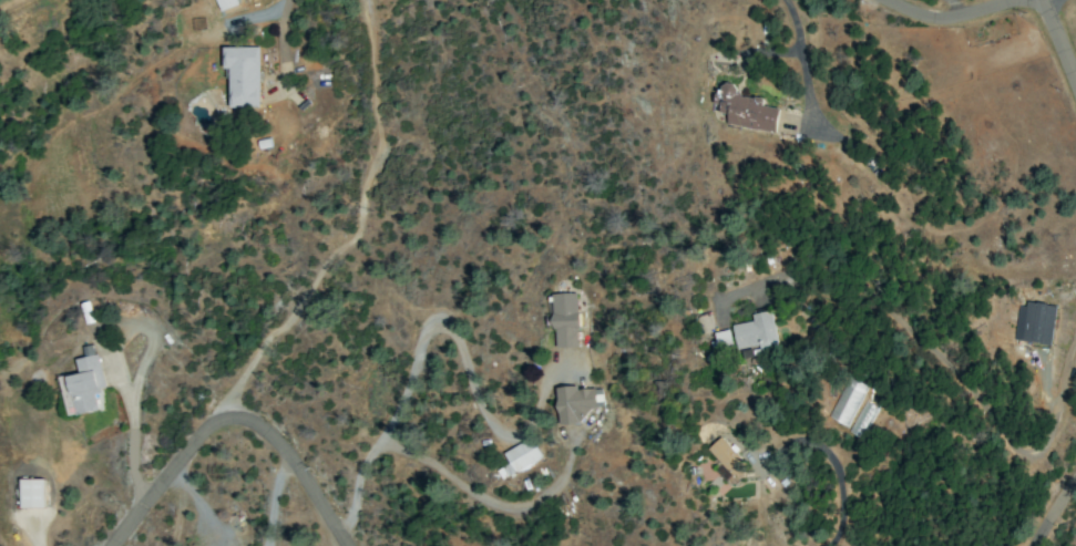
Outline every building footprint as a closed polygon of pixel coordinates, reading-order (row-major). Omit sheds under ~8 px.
[(229,107),(258,107),(258,47),(223,47),(223,68),(228,68),(229,107)] [(774,133),(778,109),(762,106),(763,99),(733,94),(735,85),(718,82),(714,104),(719,105),(718,113),(727,115),(725,124),(774,133)] [(578,347),(576,293),(551,294),(554,348),(578,347)] [(1019,341),(1051,345),(1056,306),(1024,301),(1019,341)] [(754,321),(732,325),(736,350),(758,346),(760,354),(780,350),(772,310),(752,314),(754,321)] [(710,334),(714,349),(732,345),(728,330),(710,334)] [(59,377),(68,416),(103,409),(98,388),(104,387),(97,354),(75,359),(78,373),(59,377)] [(827,418),(848,427),(865,386),(844,377),(827,418)] [(558,425),(581,424),(580,411),(601,410),(599,388),(576,389),(576,386),(556,387),(558,425)] [(707,449),(732,476),(745,465),(720,437),(707,449)] [(540,457),(529,438),(503,453),(514,472),(540,457)] [(43,479),(20,479),(21,508),(44,508),(43,479)]
